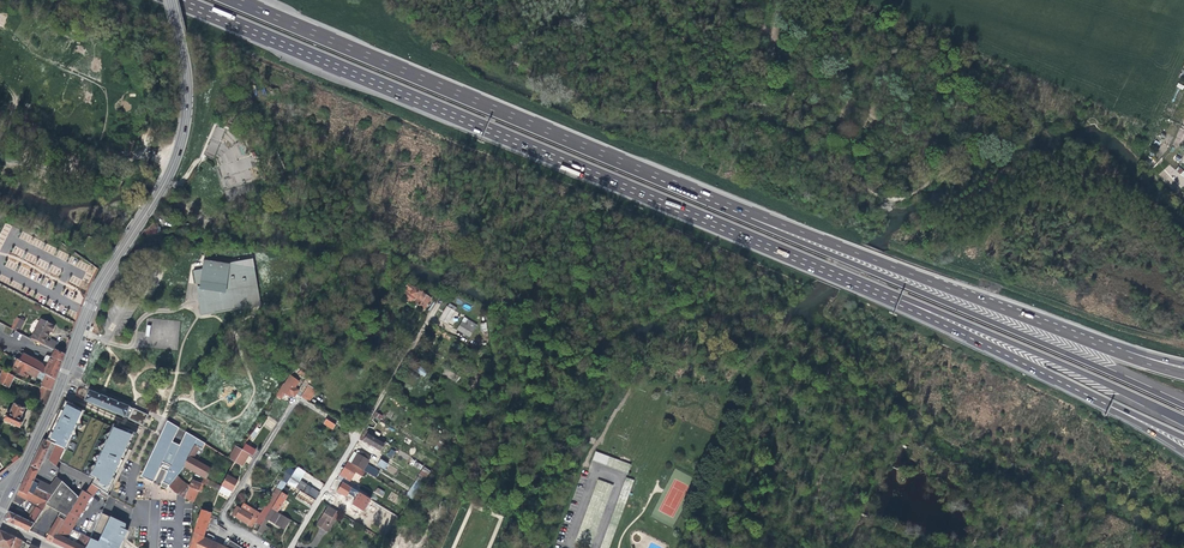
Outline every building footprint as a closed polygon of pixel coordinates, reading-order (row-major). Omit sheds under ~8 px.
[(747,111),(762,113),(764,107),(749,104),(747,111)] [(897,118),(896,122),(901,122),(900,130),(902,131),(904,131),(905,119),(897,118)] [(901,142),(902,131),(900,130),(901,122),(896,122),(891,121),(891,124),(883,123),(882,126),(880,128),(882,130),(881,134),(883,135),(883,136),(890,137),(889,140),(901,142)] [(248,138),(252,146),(256,152),(260,150),(257,144),(253,135),(248,138)] [(1164,170),(1170,176),(1175,170),(1169,165),(1164,170)] [(243,179),(251,177),(249,170),(241,172),(243,179)] [(113,205),(112,209),(108,208),(108,209),(102,209),(96,209),(95,214),(101,214),(108,215),(108,218),(116,219),(117,215),(124,217),(127,212),(128,208),(119,204),(118,206),(113,205)] [(149,224),(140,237),(156,234),(158,233),(157,226),(158,226),(157,221),(149,224)] [(208,298),(207,302),(199,304),(201,314),(239,307),(239,308),(261,304),(255,271),(250,270),(251,266),(230,263),(203,259),(202,269),(193,270),(195,283),(200,284),(203,284),(203,286),(201,297),(208,298)] [(406,289),(402,296),(425,310),(428,305),(432,298),(408,284),(405,288),(406,289)] [(441,294),(438,292),(433,290),(432,293),(433,293),(432,295),(438,298),(441,294)] [(461,310),(465,313),(469,306),(465,303),(461,310)] [(439,319),(448,324),(455,312),(446,306),(439,319)] [(16,316),(11,327),(20,331),(24,320),(16,316)] [(456,329),(469,337),(476,325),(463,317),(459,324),(456,329)] [(55,326),(41,319),(31,338),(43,344),(50,332),(52,333),(55,326)] [(45,345),(54,350),(65,355),(66,351),(57,347),(58,343),(51,339),(50,341),(47,340),(45,345)] [(23,353),(19,361),(40,371),(46,374),(56,379),(61,366),(65,355),(54,350),(50,358),(46,356),(42,363),(23,353)] [(37,377),(40,371),(19,361),(16,367),(37,377)] [(421,366),(417,372),(424,377),(428,372),(421,366)] [(0,375),(0,382),(10,388),(15,377),(2,370),(0,375)] [(311,386),(321,374),(317,371),(312,379),(300,397),(309,402),(317,390),(311,386)] [(43,381),(40,386),(52,390),(53,386),(55,381),(56,379),(46,374),(43,381)] [(293,397),(294,397),(296,394),(293,392),(300,380),(295,377),(293,381),(291,380),(287,386),(285,384),(276,397),(280,400),(284,394),(289,398),(291,395),(293,397)] [(83,400),(129,418),(131,415),(133,408),(88,390),(74,384),(70,382),(66,391),(83,400)] [(34,400),(46,405),(52,390),(40,386),(40,387),(39,387),(34,400)] [(84,408),(65,399),(47,440),(55,443),(66,448),(84,408)] [(24,409),(15,404),(10,415),(8,414),(4,421),(20,428),(23,421),(20,419),(21,416),(24,409)] [(377,409),(373,416),(380,420),(380,421),(384,414),(377,409)] [(380,421),(380,420),(373,416),(371,419),(375,421),(374,424),(372,427),(385,435),(388,430),(383,426),(385,424),(380,421)] [(332,430),(335,425),(326,419),(323,424),(332,430)] [(202,451),(206,443),(186,432),(180,445),(173,441),(179,427),(167,420),(145,468),(141,476),(153,483),(159,470),(166,473),(159,488),(165,491),(166,488),(167,489),(169,487),(177,476),(184,467),(194,446),(202,451)] [(137,431),(116,422),(90,475),(95,478),(92,482),(108,494),(115,477),(124,458),(132,441),(137,431)] [(385,442),(365,429),(360,438),(366,442),(370,445),(369,447),(371,449),(370,450),(381,457),(385,451),(381,448),(385,442)] [(31,464),(16,496),(25,500),(32,484),(54,494),(46,505),(68,517),(80,498),(62,482),(56,477),(50,485),(35,478),(40,468),(45,458),(52,443),(43,439),(32,462),(31,464)] [(434,448),(441,453),(446,445),(439,440),(434,448)] [(66,448),(55,443),(48,460),(57,466),(66,448)] [(228,457),(235,461),(242,450),(235,445),(228,457)] [(201,452),(202,451),(194,446),(184,467),(203,478),(206,479),(211,468),(194,459),(198,452),(200,453),(200,451),(201,452)] [(387,455),(391,458),(396,452),(391,449),(387,455)] [(249,454),(242,450),(235,461),(243,466),(249,454)] [(597,452),(593,461),(627,473),(631,464),(597,452)] [(355,455),(350,463),(358,468),(369,474),(373,468),(370,465),(368,468),(366,466),(370,460),(357,453),(355,455)] [(388,464),(380,459),(376,467),(384,471),(388,464)] [(339,475),(349,482),(358,468),(350,463),(348,461),(342,470),(339,475)] [(297,466),(287,483),(295,488),(305,472),(297,466)] [(424,467),(416,481),(422,484),(431,472),(424,467)] [(228,475),(222,486),(221,488),(230,493),(231,490),(232,491),(237,481),(228,475)] [(183,482),(177,476),(169,487),(175,493),(181,497),(184,498),(189,486),(189,485),(183,482)] [(600,547),(609,547),(634,480),(626,477),(600,547)] [(203,478),(201,483),(204,485),(207,486),(207,485),(215,488),(220,490),(221,488),(222,486),(206,479),(203,478)] [(574,541),(590,547),(613,485),(597,479),(574,541)] [(192,480),(189,485),(189,486),(198,490),(201,483),(192,480)] [(417,492),(422,484),(416,481),(411,488),(417,492)] [(342,482),(336,491),(345,497),(349,491),(350,492),(349,493),(355,497),(351,503),(360,508),(367,498),(347,485),(342,482)] [(315,500),(295,488),(287,483),(279,496),(271,508),(278,512),(287,496),(285,494),(288,488),(300,495),(299,497),(312,505),(315,500)] [(32,484),(25,500),(36,505),(29,517),(11,508),(5,519),(6,521),(18,526),(22,529),(29,532),(46,505),(54,494),(32,484)] [(91,484),(86,493),(84,492),(80,498),(68,517),(65,521),(51,542),(56,544),(64,547),(85,547),(89,538),(73,529),(93,494),(95,495),(99,489),(91,484)] [(198,490),(189,486),(184,498),(193,502),(198,490)] [(208,507),(213,509),(220,490),(215,488),(208,507)] [(240,508),(253,516),(256,510),(244,503),(240,508)] [(247,524),(253,516),(240,508),(237,506),(231,515),(247,524)] [(255,522),(261,525),(271,508),(267,506),(262,514),(260,513),(255,522)] [(322,514),(318,520),(328,525),(336,512),(327,506),(322,514)] [(291,520),(278,512),(271,508),(261,525),(257,531),(263,535),(268,527),(265,525),(268,520),(284,530),(291,520)] [(201,510),(194,533),(204,536),(211,515),(211,513),(201,510)] [(85,547),(120,547),(121,545),(124,538),(129,528),(126,527),(127,522),(111,514),(110,516),(102,512),(85,547)] [(59,517),(45,539),(48,541),(51,542),(65,521),(59,517)] [(318,520),(316,524),(325,529),(328,525),(318,520)] [(5,547),(11,547),(15,537),(7,533),(0,530),(0,531),(0,546),(5,547)] [(221,546),(220,547),(203,538),(193,535),(189,547),(225,547),(221,546)] [(15,537),(11,547),(21,547),(23,541),(15,537)]
